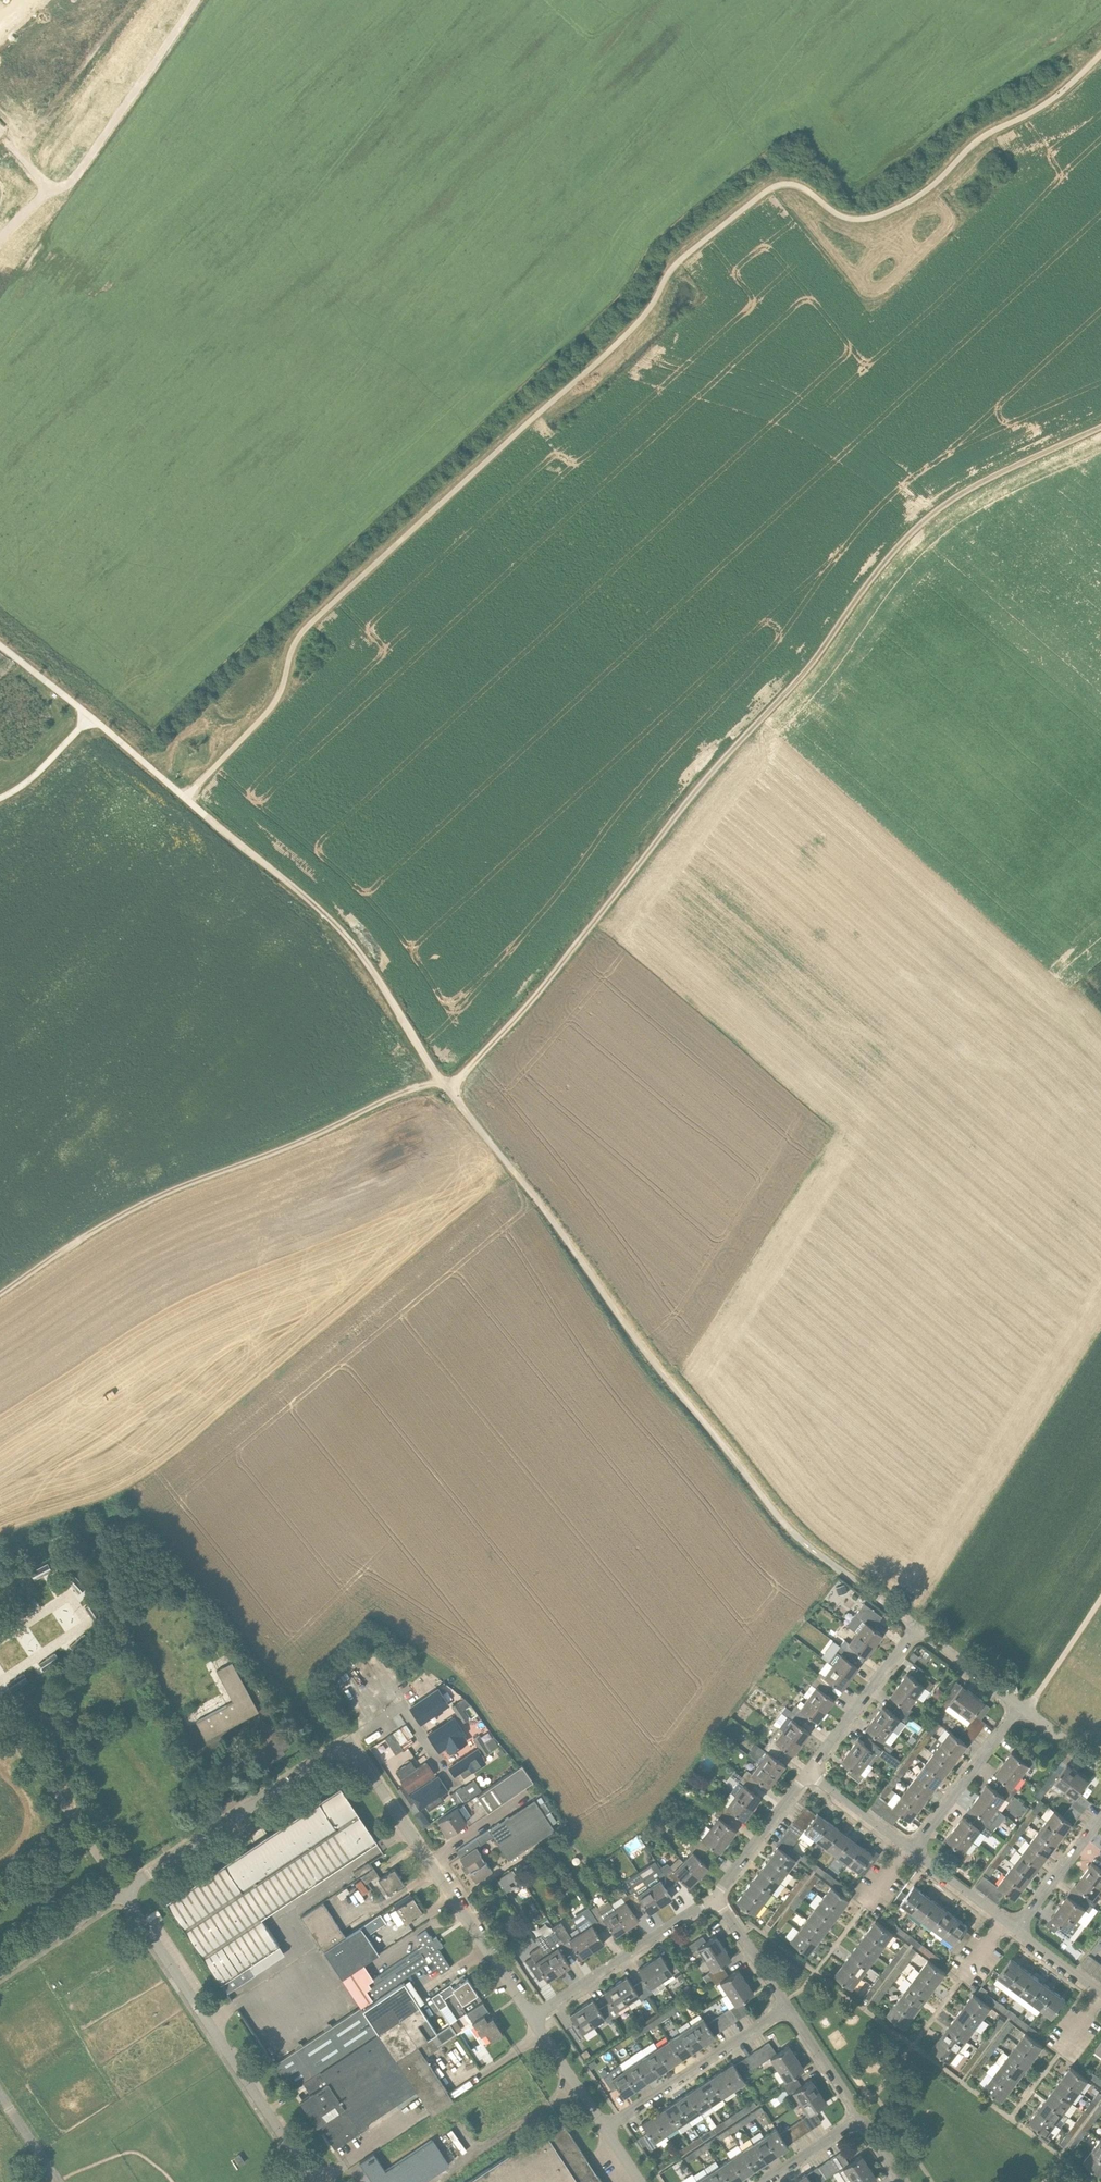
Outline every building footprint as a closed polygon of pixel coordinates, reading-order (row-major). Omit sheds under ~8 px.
[(52,1571),(47,1563),(30,1572),(34,1580),(52,1571)] [(72,1574),(66,1579),(79,1594),(85,1588),(72,1574)] [(33,1610),(28,1603),(12,1614),(17,1621),(33,1610)] [(92,1603),(85,1607),(96,1624),(103,1619),(92,1603)] [(856,1632),(874,1645),(882,1635),(873,1628),(877,1622),(864,1612),(860,1619),(863,1622),(856,1632)] [(866,1657),(874,1645),(856,1632),(848,1642),(831,1630),(827,1636),(840,1645),(839,1646),(853,1655),(857,1650),(866,1657)] [(90,1640),(84,1633),(69,1646),(74,1653),(90,1640)] [(831,1665),(850,1678),(858,1667),(849,1660),(853,1655),(839,1646),(835,1652),(839,1654),(831,1665)] [(60,1660),(55,1653),(38,1663),(43,1671),(60,1660)] [(232,1662),(217,1670),(234,1702),(196,1723),(206,1739),(259,1712),(254,1702),(256,1701),(255,1699),(252,1700),(232,1662)] [(815,1679),(828,1688),(832,1683),(841,1689),(850,1678),(831,1665),(824,1675),(820,1672),(815,1679)] [(29,1680),(24,1673),(8,1684),(12,1691),(29,1680)] [(899,1684),(917,1698),(925,1688),(928,1690),(933,1684),(920,1674),(916,1680),(907,1673),(899,1684)] [(803,1694),(807,1697),(825,1711),(834,1700),(824,1693),(828,1688),(815,1679),(803,1694)] [(896,1707),(909,1716),(913,1711),(909,1708),(917,1698),(899,1684),(891,1695),(900,1702),(896,1707)] [(950,1704),(960,1712),(973,1694),(963,1685),(956,1695),(950,1690),(941,1703),(947,1708),(950,1704)] [(462,1723),(469,1719),(463,1710),(458,1703),(458,1702),(451,1693),(446,1696),(443,1691),(437,1695),(441,1701),(446,1698),(462,1723)] [(973,1694),(960,1712),(971,1720),(975,1715),(985,1702),(973,1694)] [(817,1722),(825,1711),(807,1697),(799,1708),(796,1705),(791,1711),(804,1720),(808,1715),(817,1722)] [(458,1703),(463,1710),(471,1705),(464,1699),(458,1703)] [(421,1715),(426,1723),(449,1707),(443,1700),(421,1715)] [(809,1732),(800,1726),(804,1720),(791,1711),(785,1706),(773,1723),(779,1727),(801,1743),(809,1732)] [(874,1717),(893,1731),(900,1720),(904,1723),(909,1716),(896,1707),(892,1713),(883,1706),(874,1717)] [(457,1715),(429,1734),(426,1736),(431,1743),(433,1741),(438,1748),(464,1730),(460,1723),(461,1722),(457,1715)] [(986,1723),(975,1715),(971,1720),(971,1721),(982,1729),(986,1723)] [(490,1752),(498,1746),(488,1730),(486,1732),(479,1724),(482,1722),(478,1716),(473,1719),(477,1725),(471,1729),(476,1737),(473,1739),(488,1761),(494,1758),(490,1752)] [(872,1739),(889,1752),(891,1753),(894,1748),(885,1741),(893,1731),(874,1717),(866,1728),(875,1735),(872,1739)] [(928,1731),(932,1735),(940,1724),(936,1721),(928,1731)] [(982,1729),(971,1721),(967,1726),(978,1734),(982,1729)] [(978,1734),(967,1726),(963,1732),(973,1740),(978,1734)] [(278,1727),(250,1746),(264,1767),(273,1761),(272,1758),(290,1745),(278,1727)] [(792,1754),(801,1743),(779,1727),(766,1743),(780,1753),(784,1748),(792,1754)] [(396,1754),(414,1743),(411,1738),(408,1740),(400,1728),(385,1738),(396,1754)] [(920,1742),(924,1746),(932,1735),(928,1731),(920,1742)] [(968,1744),(958,1737),(949,1731),(941,1742),(960,1755),(968,1744)] [(973,1740),(963,1732),(958,1737),(968,1744),(969,1746),(973,1740)] [(884,1759),(889,1752),(872,1739),(867,1745),(858,1738),(850,1749),(868,1763),(876,1753),(884,1759)] [(911,1753),(916,1757),(924,1746),(920,1742),(911,1753)] [(952,1766),(960,1755),(941,1742),(933,1753),(952,1766)] [(758,1762),(777,1776),(785,1765),(776,1758),(780,1753),(766,1743),(762,1749),(766,1752),(758,1762)] [(859,1782),(864,1776),(865,1777),(873,1767),(868,1763),(850,1749),(842,1760),(851,1767),(847,1773),(859,1782)] [(1003,1762),(1022,1776),(1029,1766),(1033,1769),(1038,1762),(1025,1753),(1021,1758),(1012,1751),(1003,1762)] [(479,1752),(455,1767),(462,1779),(486,1764),(479,1752)] [(903,1764),(908,1767),(916,1757),(911,1753),(903,1764)] [(943,1777),(952,1766),(933,1753),(925,1763),(943,1777)] [(901,1761),(897,1757),(892,1764),(897,1767),(901,1761)] [(409,1793),(437,1775),(427,1760),(414,1768),(409,1760),(394,1770),(409,1793)] [(742,1776),(755,1786),(759,1780),(768,1787),(777,1776),(758,1762),(750,1773),(747,1770),(742,1776)] [(1000,1785),(1013,1795),(1018,1789),(1014,1787),(1022,1776),(1003,1762),(995,1773),(1004,1780),(1000,1785)] [(935,1788),(943,1777),(925,1763),(917,1774),(935,1788)] [(476,1795),(487,1812),(534,1780),(523,1764),(476,1795)] [(895,1775),(900,1778),(908,1767),(903,1764),(895,1775)] [(1054,1782),(1065,1790),(1078,1772),(1067,1764),(1060,1773),(1055,1769),(1045,1782),(1051,1786),(1054,1782)] [(1076,1799),(1080,1793),(1089,1781),(1078,1772),(1065,1790),(1076,1799)] [(927,1798),(935,1788),(917,1774),(908,1785),(927,1798)] [(437,1775),(409,1793),(425,1815),(433,1810),(428,1803),(448,1789),(437,1775)] [(887,1786),(891,1789),(900,1778),(895,1775),(887,1786)] [(730,1792),(752,1809),(760,1798),(751,1791),(755,1786),(742,1776),(730,1792)] [(979,1795),(997,1809),(1005,1798),(1009,1801),(1013,1795),(1000,1785),(996,1791),(987,1784),(979,1795)] [(418,1820),(424,1817),(403,1785),(397,1789),(403,1798),(418,1820)] [(900,1796),(919,1810),(927,1798),(908,1785),(901,1796),(900,1796)] [(278,1944),(266,1926),(261,1919),(290,1899),(331,1872),(377,1841),(340,1786),(166,1902),(207,1965),(226,1993),(254,1974),(248,1965),(278,1944)] [(891,1789),(887,1786),(881,1794),(885,1797),(891,1789)] [(457,1805),(468,1798),(462,1788),(456,1792),(455,1791),(450,1794),(457,1805)] [(717,1809),(731,1818),(734,1813),(744,1820),(752,1809),(730,1792),(717,1809)] [(1080,1793),(1076,1799),(1075,1799),(1086,1807),(1091,1802),(1080,1793)] [(976,1818),(989,1827),(993,1822),(989,1819),(997,1809),(979,1795),(971,1806),(980,1813),(976,1818)] [(919,1810),(900,1796),(892,1807),(896,1809),(901,1814),(911,1821),(919,1810)] [(876,1812),(885,1801),(879,1797),(871,1808),(876,1812)] [(509,1860),(555,1829),(535,1799),(489,1829),(493,1836),(509,1860)] [(1032,1810),(1037,1814),(1045,1803),(1040,1799),(1032,1810)] [(1086,1807),(1075,1799),(1071,1805),(1082,1813),(1086,1807)] [(885,1801),(876,1812),(882,1816),(890,1805),(885,1801)] [(890,1805),(882,1816),(888,1820),(896,1809),(892,1807),(890,1805)] [(1082,1813),(1071,1805),(1067,1810),(1078,1818),(1082,1813)] [(800,1812),(811,1820),(816,1815),(805,1806),(800,1812)] [(438,1820),(443,1828),(441,1829),(447,1837),(456,1831),(454,1830),(466,1822),(457,1808),(438,1820)] [(709,1828),(727,1842),(736,1830),(727,1823),(731,1818),(717,1809),(713,1815),(717,1817),(709,1828)] [(896,1809),(888,1820),(893,1825),(901,1814),(896,1809)] [(1072,1823),(1063,1816),(1054,1809),(1046,1820),(1064,1834),(1072,1823)] [(1024,1821),(1028,1825),(1037,1814),(1032,1810),(1024,1821)] [(1067,1810),(1063,1816),(1072,1823),(1074,1824),(1078,1818),(1067,1810)] [(796,1817),(807,1826),(811,1820),(800,1812),(796,1817)] [(803,1831),(814,1839),(828,1821),(817,1813),(816,1815),(811,1820),(807,1826),(803,1831)] [(955,1828),(973,1841),(981,1831),(984,1834),(989,1827),(976,1818),(972,1823),(963,1816),(955,1828)] [(792,1823),(803,1831),(807,1826),(796,1817),(792,1823)] [(1056,1845),(1064,1834),(1046,1820),(1038,1831),(1056,1845)] [(814,1839),(825,1847),(839,1829),(828,1821),(814,1839)] [(1016,1832),(1020,1835),(1028,1825),(1024,1821),(1016,1832)] [(788,1828),(799,1837),(803,1831),(792,1823),(788,1828)] [(719,1852),(727,1842),(709,1828),(706,1825),(694,1841),(706,1852),(710,1846),(719,1852)] [(784,1834),(795,1842),(799,1837),(788,1828),(784,1834)] [(951,1851),(964,1861),(969,1854),(965,1852),(973,1841),(955,1828),(946,1839),(955,1846),(951,1851)] [(825,1847),(836,1855),(849,1838),(839,1829),(825,1847)] [(1048,1855),(1056,1845),(1038,1831),(1029,1842),(1048,1855)] [(1008,1842),(1012,1846),(1020,1835),(1016,1832),(1008,1842)] [(780,1839),(791,1848),(795,1842),(784,1834),(780,1839)] [(623,1845),(629,1855),(644,1847),(638,1836),(623,1845)] [(836,1855),(847,1863),(860,1846),(849,1838),(836,1855)] [(776,1845),(777,1846),(787,1853),(791,1848),(780,1839),(776,1845)] [(682,1861),(698,1877),(708,1867),(701,1859),(706,1852),(694,1841),(688,1848),(691,1851),(682,1861)] [(1000,1853),(1004,1857),(1012,1846),(1008,1842),(1000,1853)] [(1040,1866),(1048,1855),(1029,1842),(1021,1853),(1040,1866)] [(795,1860),(787,1853),(777,1846),(769,1858),(787,1871),(795,1860)] [(847,1863),(863,1875),(872,1864),(867,1860),(871,1854),(860,1846),(847,1863)] [(992,1864),(996,1867),(1004,1857),(1000,1853),(992,1864)] [(1031,1877),(1040,1866),(1021,1853),(1013,1863),(1031,1877)] [(470,1871),(469,1871),(476,1882),(492,1871),(481,1854),(466,1864),(470,1871)] [(810,1867),(814,1863),(803,1854),(799,1859),(810,1867)] [(689,1887),(698,1877),(682,1861),(679,1857),(670,1866),(668,1864),(661,1869),(671,1885),(681,1879),(689,1887)] [(779,1881),(787,1871),(769,1858),(761,1868),(779,1881)] [(844,1864),(837,1858),(827,1867),(834,1874),(844,1864)] [(353,1872),(356,1877),(371,1867),(368,1862),(353,1872)] [(1100,1886),(1100,1869),(1092,1862),(1084,1873),(1100,1886)] [(821,1875),(824,1871),(814,1863),(810,1867),(821,1875)] [(1023,1888),(1031,1877),(1013,1863),(1005,1874),(1023,1888)] [(985,1872),(990,1876),(996,1867),(992,1864),(985,1872)] [(394,1868),(393,1868),(385,1874),(380,1878),(373,1868),(361,1877),(365,1884),(368,1882),(373,1879),(375,1881),(378,1879),(387,1893),(404,1882),(394,1868)] [(771,1892),(779,1881),(761,1868),(752,1880),(771,1892)] [(524,1885),(513,1869),(506,1874),(505,1873),(498,1878),(510,1895),(524,1885)] [(648,1887),(660,1906),(672,1898),(666,1888),(671,1885),(661,1869),(660,1869),(662,1872),(656,1876),(659,1879),(648,1887)] [(833,1884),(836,1880),(824,1871),(821,1875),(833,1884)] [(798,1880),(803,1884),(810,1875),(805,1872),(798,1880)] [(1093,1906),(1097,1900),(1094,1898),(1100,1888),(1100,1886),(1084,1873),(1075,1884),(1084,1891),(1081,1896),(1093,1906)] [(806,1885),(810,1889),(818,1878),(814,1874),(806,1885)] [(1005,1874),(997,1885),(1000,1888),(1006,1892),(1015,1899),(1023,1888),(1005,1874)] [(981,1890),(989,1879),(983,1875),(975,1886),(981,1890)] [(989,1879),(981,1890),(986,1895),(995,1884),(989,1879)] [(745,1890),(762,1903),(771,1892),(752,1880),(745,1890)] [(790,1891),(795,1895),(803,1884),(798,1880),(790,1891)] [(840,1889),(843,1885),(836,1880),(833,1884),(840,1889)] [(995,1884),(986,1895),(992,1899),(1000,1888),(997,1885),(995,1884)] [(797,1896),(802,1900),(810,1889),(806,1885),(797,1896)] [(901,1903),(911,1911),(924,1893),(914,1885),(907,1894),(902,1890),(894,1901),(899,1905),(901,1903)] [(840,1910),(848,1900),(831,1886),(822,1897),(840,1910)] [(649,1913),(660,1906),(648,1887),(637,1894),(634,1889),(628,1894),(639,1910),(645,1906),(649,1913)] [(1000,1888),(992,1899),(998,1903),(1006,1892),(1000,1888)] [(754,1914),(762,1903),(745,1890),(736,1901),(754,1914)] [(782,1902),(787,1905),(795,1895),(790,1891),(782,1902)] [(911,1911),(922,1919),(935,1901),(924,1893),(911,1911)] [(614,1909),(626,1928),(638,1920),(634,1914),(639,1910),(628,1894),(611,1905),(614,1909)] [(1059,1906),(1077,1920),(1085,1909),(1089,1912),(1093,1906),(1081,1896),(1077,1902),(1067,1895),(1059,1906)] [(789,1907),(793,1911),(802,1900),(797,1896),(789,1907)] [(396,1909),(404,1922),(405,1923),(412,1918),(412,1919),(415,1917),(415,1916),(423,1911),(413,1897),(396,1909)] [(832,1921),(840,1910),(822,1897),(814,1908),(832,1921)] [(922,1919),(933,1928),(946,1910),(935,1901),(922,1919)] [(323,1950),(345,1936),(322,1902),(301,1916),(323,1950)] [(774,1912),(779,1916),(787,1905),(782,1902),(781,1904),(780,1904),(774,1912)] [(615,1935),(626,1928),(614,1909),(603,1916),(596,1905),(590,1909),(603,1930),(609,1926),(615,1935)] [(1068,1938),(1068,1939),(1081,1922),(1077,1920),(1059,1906),(1051,1917),(1060,1924),(1056,1929),(1060,1932),(1057,1936),(1065,1942),(1068,1938)] [(782,1917),(786,1921),(793,1911),(789,1907),(782,1917)] [(824,1932),(832,1921),(814,1908),(806,1919),(824,1932)] [(580,1931),(592,1950),(604,1943),(598,1933),(603,1930),(590,1909),(582,1915),(589,1925),(580,1931)] [(933,1928),(944,1936),(957,1918),(946,1910),(933,1928)] [(774,1912),(769,1919),(774,1923),(779,1916),(774,1912)] [(342,1978),(358,1967),(379,1954),(366,1935),(386,1922),(380,1913),(345,1936),(323,1950),(342,1978)] [(775,1926),(780,1929),(786,1921),(782,1917),(775,1926)] [(944,1936),(955,1944),(951,1949),(957,1953),(971,1934),(966,1930),(968,1926),(957,1918),(944,1936)] [(816,1943),(824,1932),(806,1919),(798,1930),(816,1943)] [(897,1932),(901,1928),(889,1919),(886,1924),(897,1932)] [(868,1931),(885,1944),(894,1933),(876,1920),(868,1931)] [(500,1931),(506,1927),(503,1921),(496,1925),(500,1931)] [(581,1958),(592,1950),(580,1931),(571,1937),(561,1922),(552,1927),(570,1952),(575,1948),(581,1958)] [(791,1938),(798,1929),(794,1926),(787,1935),(791,1938)] [(546,1954),(559,1973),(570,1965),(564,1956),(570,1952),(552,1927),(535,1939),(546,1954)] [(907,1940),(911,1935),(901,1928),(897,1932),(907,1940)] [(440,1973),(450,1967),(438,1949),(442,1946),(436,1936),(432,1939),(431,1938),(432,1938),(431,1935),(430,1936),(426,1930),(416,1936),(422,1946),(368,1982),(371,1986),(366,1989),(373,1999),(432,1960),(440,1973)] [(807,1954),(816,1943),(798,1930),(790,1941),(807,1954)] [(877,1955),(885,1944),(868,1931),(859,1942),(877,1955)] [(705,1960),(723,1947),(716,1935),(706,1942),(702,1936),(689,1945),(693,1951),(697,1949),(705,1960)] [(918,1948),(921,1944),(911,1935),(907,1940),(918,1948)] [(851,1953),(869,1966),(877,1955),(859,1942),(851,1953)] [(929,1956),(932,1952),(921,1944),(918,1948),(929,1956)] [(1090,1951),(1095,1955),(1100,1947),(1096,1944),(1090,1951)] [(897,1954),(901,1957),(907,1948),(903,1945),(897,1954)] [(711,1978),(725,1969),(721,1965),(731,1958),(723,1947),(705,1960),(712,1971),(704,1976),(707,1981),(711,1978)] [(904,1958),(908,1961),(916,1951),(912,1948),(904,1958)] [(940,1958),(932,1952),(929,1956),(937,1962),(940,1958)] [(861,1977),(869,1966),(851,1953),(843,1964),(861,1977)] [(547,1981),(559,1973),(546,1954),(535,1961),(533,1957),(526,1961),(535,1975),(541,1971),(547,1981)] [(672,1973),(675,1977),(681,1973),(673,1960),(667,1963),(661,1954),(649,1962),(661,1980),(672,1973)] [(888,1965),(893,1968),(901,1957),(897,1954),(888,1965)] [(1085,1969),(1093,1958),(1088,1954),(1080,1965),(1085,1969)] [(895,1970),(900,1973),(908,1961),(904,1958),(895,1970)] [(1093,1958),(1085,1969),(1091,1973),(1099,1962),(1093,1958)] [(938,1984),(946,1973),(928,1959),(920,1970),(938,1984)] [(998,1976),(1009,1985),(1022,1967),(1011,1959),(998,1976)] [(638,1982),(647,1995),(653,1991),(651,1988),(661,1980),(649,1962),(637,1969),(644,1979),(638,1982)] [(1091,1973),(1097,1977),(1100,1971),(1100,1964),(1099,1962),(1091,1973)] [(853,1988),(861,1977),(843,1964),(835,1975),(853,1988)] [(880,1975),(885,1979),(893,1968),(888,1965),(880,1975)] [(1009,1985),(1020,1993),(1033,1975),(1022,1967),(1009,1985)] [(727,1994),(746,1981),(738,1969),(729,1976),(725,1969),(711,1978),(716,1985),(720,1983),(727,1994)] [(887,1980),(892,1984),(900,1973),(895,1970),(887,1980)] [(929,1995),(938,1984),(920,1970),(912,1981),(929,1995)] [(873,1986),(877,1989),(885,1979),(880,1975),(873,1986)] [(1020,1993),(1031,2001),(1044,1983),(1033,1975),(1020,1993)] [(641,2000),(647,1995),(638,1982),(633,1986),(627,1976),(615,1984),(628,2003),(638,1996),(641,2000)] [(440,2009),(446,2004),(447,2004),(444,1999),(454,1992),(462,2003),(477,1993),(467,1978),(453,1988),(450,1984),(432,1997),(440,2009)] [(880,1991),(884,1994),(892,1984),(887,1980),(880,1991)] [(735,2004),(741,2000),(753,1992),(746,1981),(727,1994),(734,2005),(735,2004)] [(921,2006),(929,1995),(912,1981),(903,1992),(921,2006)] [(362,2009),(378,2032),(420,2005),(404,1982),(362,2009)] [(1031,2001),(1042,2009),(1055,1991),(1044,1983),(1031,2001)] [(604,2005),(613,2018),(619,2014),(617,2010),(628,2003),(615,1984),(603,1992),(610,2001),(604,2005)] [(865,1996),(869,2000),(877,1989),(873,1986),(865,1996)] [(884,1994),(880,1991),(873,1999),(878,2002),(884,1994)] [(1055,1991),(1042,2009),(1053,2017),(1066,2000),(1055,1991)] [(895,2003),(913,2016),(921,2006),(903,1992),(895,2003)] [(993,2005),(997,2000),(993,1997),(994,1995),(990,1992),(988,1994),(986,1992),(983,1997),(993,2005)] [(965,2004),(983,2018),(991,2007),(973,1993),(965,2004)] [(677,2004),(680,2008),(691,2001),(688,1996),(677,2004)] [(607,2022),(613,2018),(604,2005),(599,2008),(593,1999),(581,2006),(594,2025),(604,2018),(607,2022)] [(749,2012),(741,2000),(735,2004),(743,2016),(749,2012)] [(1005,2013),(1008,2009),(997,2000),(993,2005),(1005,2013)] [(500,2035),(503,2033),(492,2017),(487,2020),(484,2015),(489,2012),(483,2002),(466,2013),(481,2036),(485,2033),(491,2041),(498,2036),(499,2037),(501,2036),(500,2035)] [(905,2027),(913,2016),(895,2003),(887,2014),(905,2027)] [(666,2011),(669,2016),(680,2008),(677,2004),(666,2011)] [(743,2016),(735,2004),(734,2005),(730,2008),(737,2020),(743,2016)] [(975,2029),(983,2018),(965,2004),(957,2015),(975,2029)] [(313,2116),(395,2060),(427,2039),(417,2024),(428,2017),(420,2005),(378,2032),(343,2056),(308,2079),(315,2090),(301,2099),(313,2116)] [(583,2032),(594,2025),(581,2006),(570,2014),(576,2024),(570,2028),(579,2041),(585,2037),(583,2032)] [(291,2090),(308,2079),(343,2056),(378,2032),(362,2009),(360,2007),(325,2030),(274,2064),(291,2090)] [(737,2020),(730,2008),(724,2012),(731,2023),(737,2020)] [(1016,2021),(1019,2017),(1008,2009),(1005,2013),(1016,2021)] [(655,2018),(658,2023),(669,2016),(666,2011),(655,2018)] [(731,2023),(724,2012),(718,2016),(726,2027),(731,2023)] [(704,2016),(708,2023),(712,2020),(713,2019),(709,2013),(704,2016)] [(949,2026),(966,2040),(975,2029),(957,2015),(949,2026)] [(726,2027),(718,2016),(713,2019),(712,2020),(720,2031),(726,2027)] [(1026,2029),(1030,2025),(1027,2023),(1028,2021),(1021,2016),(1020,2017),(1019,2017),(1016,2021),(1026,2029)] [(714,2035),(707,2023),(702,2017),(691,2025),(703,2044),(715,2036),(714,2035)] [(643,2026),(646,2031),(658,2023),(655,2018),(643,2026)] [(994,2026),(998,2030),(1005,2022),(1000,2018),(994,2026)] [(720,2031),(712,2020),(708,2023),(707,2023),(714,2035),(720,2031)] [(1001,2032),(1005,2035),(1013,2024),(1009,2021),(1001,2032)] [(438,2032),(432,2036),(438,2045),(456,2033),(450,2024),(438,2032)] [(692,2051),(703,2044),(691,2025),(680,2032),(692,2051)] [(1035,2036),(1038,2031),(1030,2025),(1026,2029),(1035,2036)] [(632,2034),(635,2038),(646,2031),(643,2026),(632,2034)] [(958,2050),(966,2040),(949,2026),(940,2037),(958,2050)] [(986,2037),(990,2040),(998,2030),(994,2026),(986,2037)] [(681,2058),(692,2051),(680,2032),(668,2040),(681,2058)] [(993,2042),(997,2046),(1005,2035),(1001,2032),(993,2042)] [(1035,2057),(1043,2046),(1025,2033),(1017,2043),(1035,2057)] [(621,2041),(624,2046),(635,2038),(632,2034),(621,2041)] [(453,2099),(448,2091),(425,2057),(440,2047),(438,2045),(432,2036),(395,2060),(416,2091),(431,2114),(453,2099)] [(950,2061),(958,2050),(940,2037),(932,2048),(950,2061)] [(978,2048),(982,2051),(990,2040),(986,2037),(978,2048)] [(670,2066),(681,2058),(668,2040),(657,2047),(670,2066)] [(612,2047),(615,2052),(624,2046),(621,2041),(612,2047)] [(776,2053),(769,2042),(763,2046),(771,2057),(776,2053)] [(985,2053),(989,2056),(997,2046),(993,2042),(985,2053)] [(1027,2068),(1035,2057),(1017,2043),(1009,2055),(1027,2068)] [(771,2057),(769,2058),(777,2070),(796,2057),(788,2045),(776,2053),(771,2057)] [(771,2057),(763,2046),(757,2049),(765,2061),(769,2058),(771,2057)] [(658,2074),(670,2066),(657,2047),(645,2055),(658,2074)] [(970,2059),(974,2062),(982,2051),(978,2048),(970,2059)] [(757,2049),(751,2053),(759,2065),(765,2061),(757,2049)] [(759,2065),(751,2053),(746,2057),(753,2068),(759,2065)] [(977,2064),(981,2067),(989,2056),(985,2053),(977,2064)] [(647,2081),(658,2074),(645,2055),(634,2062),(647,2081)] [(1018,2079),(1027,2068),(1009,2055),(1001,2065),(1018,2079)] [(753,2068),(746,2057),(740,2061),(747,2072),(753,2068)] [(784,2088),(798,2080),(794,2075),(804,2068),(796,2057),(777,2070),(784,2080),(780,2083),(784,2088)] [(962,2070),(966,2073),(974,2062),(970,2059),(962,2070)] [(335,2149),(358,2133),(368,2127),(366,2123),(415,2091),(416,2092),(416,2091),(395,2060),(313,2116),(335,2149)] [(740,2061),(734,2065),(742,2076),(747,2072),(740,2061)] [(635,2088),(647,2081),(634,2062),(623,2069),(635,2088)] [(721,2070),(734,2089),(745,2082),(742,2076),(734,2065),(733,2063),(721,2070)] [(971,2072),(975,2076),(981,2067),(977,2064),(971,2072)] [(1010,2090),(1018,2079),(1001,2065),(993,2076),(1010,2090)] [(1091,2078),(1095,2074),(1084,2065),(1080,2070),(1091,2078)] [(624,2096),(635,2088),(623,2069),(620,2066),(610,2073),(603,2077),(612,2090),(618,2087),(624,2096)] [(1062,2077),(1080,2091),(1088,2080),(1070,2066),(1062,2077)] [(722,2097),(734,2089),(721,2070),(710,2078),(722,2097)] [(1095,2074),(1091,2078),(1100,2086),(1100,2078),(1095,2074)] [(1002,2100),(1010,2090),(993,2076),(984,2087),(1002,2100)] [(1072,2102),(1080,2091),(1062,2077),(1054,2088),(1072,2102)] [(711,2104),(722,2097),(710,2078),(699,2085),(711,2104)] [(799,2103),(818,2090),(811,2079),(801,2085),(798,2080),(784,2088),(789,2095),(792,2093),(799,2103)] [(715,2110),(711,2104),(699,2085),(687,2093),(700,2112),(704,2118),(715,2110)] [(1064,2113),(1072,2102),(1054,2088),(1046,2099),(1064,2113)] [(1097,2103),(1100,2098),(1100,2094),(1098,2092),(1099,2091),(1094,2088),(1092,2091),(1096,2094),(1092,2100),(1097,2103)] [(808,2114),(814,2110),(826,2102),(818,2090),(799,2103),(807,2115),(808,2114)] [(688,2119),(700,2112),(687,2093),(676,2100),(688,2119)] [(1056,2123),(1064,2113),(1046,2099),(1038,2110),(1056,2123)] [(677,2127),(688,2119),(676,2100),(664,2108),(677,2127)] [(1084,2111),(1089,2114),(1097,2103),(1092,2100),(1084,2111)] [(745,2106),(748,2111),(756,2105),(753,2101),(745,2106)] [(1095,2119),(1100,2112),(1100,2106),(1099,2105),(1091,2116),(1095,2119)] [(733,2114),(736,2119),(748,2111),(745,2106),(733,2114)] [(750,2114),(753,2118),(764,2111),(761,2106),(750,2114)] [(666,2134),(677,2127),(664,2108),(653,2115),(666,2134)] [(814,2110),(808,2114),(816,2126),(822,2122),(814,2110)] [(1051,2137),(1047,2134),(1056,2123),(1038,2110),(1030,2121),(1042,2131),(1038,2136),(1047,2143),(1051,2137)] [(1076,2122),(1080,2125),(1089,2114),(1084,2111),(1076,2122)] [(722,2122),(725,2126),(736,2119),(733,2114),(722,2122)] [(738,2121),(741,2126),(753,2118),(750,2114),(738,2121)] [(808,2114),(807,2115),(802,2118),(810,2129),(816,2126),(808,2114)] [(655,2141),(666,2134),(653,2115),(642,2123),(648,2132),(642,2136),(647,2144),(651,2149),(657,2145),(655,2141)] [(1083,2127),(1087,2130),(1095,2119),(1091,2116),(1083,2127)] [(810,2129),(802,2118),(797,2122),(804,2133),(810,2129)] [(561,2120),(467,2181),(602,2181),(561,2120)] [(727,2129),(730,2133),(741,2126),(738,2121),(727,2129)] [(711,2129),(714,2134),(725,2126),(722,2122),(711,2129)] [(797,2122),(791,2126),(798,2137),(804,2133),(797,2122)] [(1068,2132),(1072,2136),(1080,2125),(1076,2122),(1068,2132)] [(798,2137),(791,2126),(785,2129),(793,2141),(798,2137)] [(1075,2138),(1079,2141),(1087,2130),(1083,2127),(1075,2138)] [(788,2147),(787,2145),(779,2133),(775,2128),(764,2135),(777,2154),(788,2147)] [(699,2137),(702,2141),(714,2134),(711,2129),(699,2137)] [(715,2136),(718,2141),(730,2133),(727,2129),(715,2136)] [(789,2143),(793,2141),(785,2129),(779,2133),(787,2145),(789,2143)] [(1060,2143),(1064,2147),(1072,2136),(1068,2132),(1060,2143)] [(765,2162),(777,2154),(764,2135),(753,2143),(765,2162)] [(642,2136),(637,2139),(642,2147),(647,2144),(642,2136)] [(704,2144),(707,2149),(718,2141),(715,2136),(704,2144)] [(688,2144),(691,2149),(702,2141),(699,2137),(688,2144)] [(448,2164),(431,2138),(385,2170),(373,2152),(359,2162),(372,2181),(421,2181),(448,2164)] [(1069,2146),(1073,2149),(1079,2141),(1075,2138),(1069,2146)] [(1100,2158),(1100,2141),(1100,2140),(1092,2151),(1100,2158)] [(754,2169),(765,2162),(753,2143),(742,2150),(754,2169)] [(677,2151),(680,2156),(691,2149),(688,2144),(677,2151)] [(693,2151),(696,2156),(707,2149),(704,2144),(693,2151)] [(743,2177),(754,2169),(742,2150),(730,2158),(743,2177)] [(688,2161),(696,2156),(693,2151),(685,2157),(688,2161)] [(841,2151),(835,2155),(843,2167),(849,2163),(841,2151)] [(1092,2151),(1083,2161),(1100,2175),(1100,2158),(1092,2151)] [(239,2155),(235,2158),(240,2165),(244,2162),(239,2155)] [(843,2167),(835,2155),(830,2159),(837,2171),(842,2167),(843,2167)] [(849,2163),(843,2167),(842,2167),(850,2179),(869,2166),(861,2155),(849,2163)] [(743,2177),(730,2158),(719,2165),(730,2181),(735,2181),(743,2177)] [(830,2159),(824,2163),(831,2174),(837,2171),(830,2159)] [(824,2163),(818,2167),(826,2178),(831,2174),(824,2163)] [(719,2165),(707,2173),(713,2181),(730,2181),(719,2165)] [(876,2178),(869,2166),(850,2179),(852,2181),(870,2181),(876,2178)] [(820,2181),(826,2178),(818,2167),(812,2171),(820,2181)] [(806,2174),(812,2181),(820,2181),(812,2171),(808,2173),(806,2174)] [(707,2173),(696,2180),(697,2181),(713,2181),(707,2173)] [(806,2174),(806,2173),(795,2181),(812,2181),(806,2174)]
